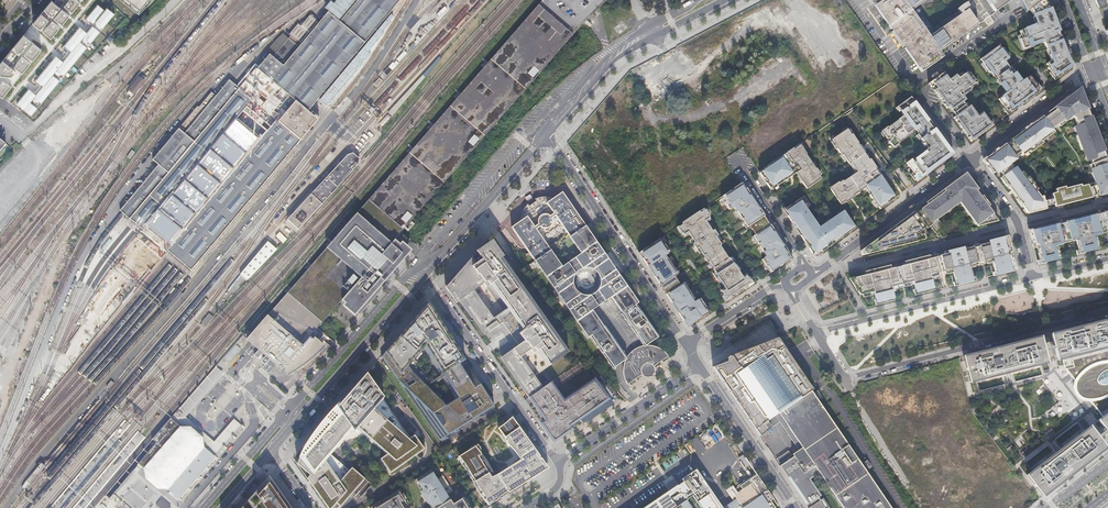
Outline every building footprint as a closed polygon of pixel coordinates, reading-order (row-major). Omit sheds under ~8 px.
[(51,38),(82,0),(52,0),(33,23),(51,38)] [(327,11),(297,45),(287,37),(271,55),(268,52),(240,87),(233,81),(229,77),(214,94),(210,91),(197,107),(196,106),(149,160),(155,165),(117,211),(121,215),(131,222),(145,234),(151,238),(156,243),(170,254),(175,258),(189,270),(315,119),(306,110),(397,0),(355,0),(337,20),(336,19),(331,15),(327,11)] [(142,16),(157,0),(122,0),(142,16)] [(920,73),(943,57),(939,52),(977,24),(967,10),(963,13),(962,11),(968,7),(967,5),(966,3),(963,4),(959,7),(956,10),(958,11),(960,15),(928,37),(910,11),(926,0),(870,0),(920,73)] [(995,12),(1012,0),(986,0),(995,12)] [(1075,68),(1050,0),(1048,0),(1030,10),(1035,18),(1037,24),(1020,33),(1021,35),(1017,37),(1025,53),(1045,44),(1051,62),(1046,64),(1055,82),(1075,68)] [(1025,13),(1046,0),(1020,0),(1025,13)] [(284,371),(283,372),(283,373),(284,374),(285,373),(287,373),(290,371),(293,369),(296,367),(298,366),(301,363),(303,362),(308,358),(312,355),(316,351),(319,347),(321,345),(316,341),(313,339),(311,341),(308,338),(340,301),(343,304),(341,307),(343,308),(398,245),(393,241),(403,230),(573,34),(539,4),(473,79),(397,166),(356,214),(326,248),(267,316),(246,340),(252,346),(258,351),(253,357),(255,359),(256,360),(261,355),(262,356),(264,358),(260,363),(263,366),(268,361),(272,364),(274,366),(281,371),(281,370),(282,369),(284,371)] [(29,89),(17,104),(31,115),(115,14),(107,8),(105,11),(98,5),(85,20),(92,26),(86,32),(80,27),(62,48),(67,54),(61,60),(56,56),(35,82),(40,87),(34,94),(29,89)] [(2,97),(41,50),(23,35),(0,63),(0,95),(2,97)] [(1009,110),(1011,112),(1026,101),(1039,92),(1037,89),(1038,88),(1029,76),(1020,83),(1019,81),(1020,80),(1013,71),(1012,72),(1004,61),(1008,58),(1004,53),(1003,54),(1001,51),(1002,50),(999,46),(980,59),(984,64),(985,63),(987,66),(985,67),(989,72),(991,71),(992,74),(993,73),(1000,81),(999,82),(1005,91),(1006,90),(1008,92),(998,99),(1007,111),(1009,110)] [(388,70),(385,67),(379,73),(382,76),(388,70)] [(943,73),(928,84),(971,142),(992,126),(982,113),(977,117),(976,118),(975,117),(969,108),(967,109),(962,101),(963,100),(960,95),(962,94),(962,95),(972,88),(970,86),(974,83),(973,82),(975,81),(969,73),(967,74),(966,72),(962,75),(961,73),(952,80),(953,81),(951,83),(943,73)] [(133,95),(145,82),(139,76),(127,90),(133,95)] [(378,81),(375,78),(369,84),(372,87),(378,81)] [(1050,114),(1047,116),(1044,118),(1043,116),(1011,139),(1012,141),(1006,145),(1005,144),(983,160),(1032,214),(1050,209),(1048,197),(1043,197),(1018,164),(1073,119),(1102,196),(1107,195),(1107,158),(1104,151),(1094,123),(1093,124),(1087,109),(1088,109),(1081,91),(1078,93),(1076,91),(1067,98),(1055,107),(1056,109),(1050,114)] [(915,103),(910,97),(897,107),(900,111),(901,111),(905,116),(903,117),(903,116),(888,127),(888,126),(882,131),(887,138),(888,138),(890,140),(889,141),(894,147),(911,134),(910,132),(914,129),(918,134),(917,135),(920,139),(923,143),(927,149),(927,150),(928,152),(926,154),(925,153),(913,162),(911,160),(906,164),(915,176),(913,177),(917,182),(936,168),(943,163),(946,161),(951,157),(954,155),(953,153),(940,136),(931,124),(916,103),(915,103)] [(374,113),(368,107),(353,123),(358,128),(374,113)] [(843,181),(839,183),(838,181),(835,184),(835,185),(830,189),(834,194),(835,193),(839,198),(837,199),(841,204),(859,191),(858,190),(863,187),(864,188),(866,186),(872,195),(870,197),(874,203),(875,203),(880,209),(885,205),(884,203),(889,200),(890,202),(895,198),(891,192),(893,192),(884,178),(882,179),(873,166),(875,166),(870,159),(869,160),(864,154),(858,144),(852,134),(851,135),(847,129),(844,131),(841,133),(842,134),(838,137),(837,136),(831,139),(835,145),(834,146),(841,155),(843,154),(845,157),(846,157),(851,163),(857,172),(849,177),(843,181)] [(763,179),(765,178),(768,182),(766,183),(770,189),(776,185),(777,186),(783,182),(783,180),(788,177),(789,178),(796,173),(798,177),(799,176),(803,182),(802,182),(806,189),(821,179),(812,166),(813,165),(811,162),(810,163),(807,159),(808,159),(804,153),(805,152),(800,145),(794,149),(793,148),(783,155),(784,156),(774,162),(774,161),(764,168),(764,169),(759,173),(763,179)] [(135,153),(132,150),(127,157),(130,159),(135,153)] [(343,155),(283,220),(294,230),(354,165),(343,155)] [(902,157),(889,166),(894,172),(907,163),(902,157)] [(980,228),(1001,222),(979,192),(980,191),(968,174),(928,202),(930,205),(922,210),(937,231),(943,227),(939,221),(963,204),(980,228)] [(734,207),(747,227),(764,216),(760,208),(758,209),(750,196),(751,195),(742,182),(740,184),(721,197),(729,209),(734,207)] [(1058,193),(1053,194),(1057,208),(1094,197),(1088,185),(1068,191),(1067,187),(1057,189),(1058,193)] [(616,273),(614,267),(613,266),(612,264),(609,260),(603,256),(589,234),(590,233),(562,192),(553,199),(552,198),(547,197),(544,197),(541,197),(538,198),(534,199),(536,201),(535,202),(530,205),(529,206),(528,204),(526,205),(524,208),(523,210),(522,212),(522,214),(520,219),(520,221),(511,227),(528,250),(539,268),(542,266),(559,289),(559,292),(561,296),(564,300),(566,303),(568,305),(571,307),(587,329),(585,331),(589,337),(591,336),(611,366),(614,364),(616,363),(616,360),(618,356),(619,353),(621,350),(621,348),(606,325),(604,326),(593,311),(600,307),(592,296),(591,297),(588,297),(585,297),(582,296),(580,295),(574,286),(575,281),(576,278),(578,275),(571,265),(565,269),(548,244),(566,231),(584,256),(577,260),(584,270),(588,269),(592,270),(595,271),(598,275),(600,279),(602,283),(601,286),(600,289),(599,291),(606,302),(612,298),(623,314),(622,315),(638,338),(642,337),(647,337),(652,337),(657,334),(637,305),(640,303),(635,296),(633,297),(617,275),(616,273)] [(527,201),(530,205),(535,202),(531,198),(532,197),(530,195),(528,196),(525,198),(527,201)] [(831,219),(832,220),(826,224),(825,223),(817,228),(811,219),(807,213),(807,212),(805,209),(811,205),(804,196),(784,210),(792,223),(793,222),(797,229),(801,235),(800,235),(807,246),(812,254),(814,253),(815,255),(821,251),(821,252),(828,247),(827,246),(833,242),(834,243),(849,232),(849,231),(855,227),(851,222),(849,223),(846,218),(848,217),(844,212),(838,215),(838,214),(831,219)] [(704,255),(705,254),(709,261),(714,268),(712,269),(718,277),(716,278),(719,283),(721,282),(726,290),(722,292),(723,294),(722,295),(726,300),(731,297),(731,298),(748,287),(747,286),(752,282),(749,277),(748,278),(747,276),(743,279),(737,271),(739,269),(736,265),(734,266),(729,258),(728,259),(723,252),(719,245),(720,245),(715,236),(717,235),(714,231),(712,232),(704,221),(709,218),(708,216),(705,210),(700,214),(699,212),(682,223),(683,225),(678,228),(682,233),(683,233),(684,234),(688,232),(689,233),(695,243),(693,244),(696,248),(698,247),(704,255)] [(929,221),(921,210),(914,214),(923,225),(929,221)] [(920,241),(929,238),(925,233),(927,232),(923,225),(913,212),(864,248),(869,254),(884,250),(888,247),(889,249),(896,247),(910,237),(914,242),(918,239),(920,241)] [(1100,228),(1096,215),(1096,213),(1065,221),(1070,239),(1075,238),(1078,251),(1083,250),(1083,253),(1094,250),(1094,248),(1098,247),(1095,233),(1100,232),(1100,228)] [(1104,213),(1096,215),(1100,228),(1107,226),(1104,213)] [(753,236),(770,225),(764,216),(747,227),(753,236)] [(590,223),(587,226),(596,238),(599,236),(590,223)] [(1033,245),(1036,244),(1038,253),(1040,261),(1044,260),(1045,263),(1055,260),(1055,258),(1059,257),(1056,243),(1062,241),(1062,238),(1058,224),(1058,223),(1037,228),(1029,230),(1033,245)] [(1066,223),(1058,224),(1062,238),(1069,236),(1066,223)] [(753,236),(766,256),(762,259),(763,261),(770,272),(792,258),(784,245),(782,246),(778,240),(774,233),(775,232),(770,225),(753,236)] [(283,243),(287,239),(280,231),(276,235),(283,243)] [(784,245),(775,232),(774,233),(778,240),(782,246),(784,245)] [(1013,269),(1009,253),(1012,252),(1008,236),(989,240),(989,243),(979,245),(980,247),(979,247),(979,248),(980,248),(981,252),(980,252),(981,252),(982,256),(981,256),(982,256),(983,260),(983,261),(984,263),(990,262),(990,260),(993,259),(994,263),(992,263),(995,273),(998,272),(999,274),(1009,272),(1009,270),(1013,269)] [(660,285),(677,274),(665,255),(670,252),(660,238),(639,253),(648,266),(649,265),(655,275),(654,276),(660,285)] [(476,251),(482,259),(483,258),(479,252),(483,249),(483,247),(484,246),(485,246),(486,246),(486,247),(491,243),(502,258),(504,256),(492,240),(476,251)] [(400,243),(399,245),(406,251),(384,277),(386,279),(402,262),(409,253),(410,252),(400,243)] [(512,332),(513,333),(515,333),(524,347),(517,352),(514,348),(501,357),(530,397),(543,388),(535,376),(568,352),(557,336),(530,298),(502,258),(491,243),(486,247),(486,246),(485,246),(484,246),(483,247),(483,249),(479,252),(483,258),(482,259),(468,268),(467,266),(450,284),(483,331),(486,329),(488,333),(502,323),(506,320),(513,330),(512,330),(512,331),(512,332)] [(274,252),(265,244),(240,275),(247,281),(274,252)] [(398,246),(398,245),(343,308),(353,317),(363,306),(384,282),(386,279),(384,277),(406,251),(399,245),(398,246)] [(940,256),(944,272),(950,271),(950,270),(954,269),(955,273),(953,273),(955,283),(959,282),(959,284),(970,282),(969,280),(973,279),(970,269),(968,269),(967,266),(971,265),(971,266),(978,265),(977,262),(977,261),(977,262),(976,258),(975,253),(974,249),(973,247),(963,249),(962,247),(947,251),(948,253),(940,255),(940,256)] [(981,252),(980,252),(981,252),(980,248),(979,248),(979,247),(974,249),(975,253),(976,258),(977,262),(977,261),(977,262),(983,261),(983,260),(982,256),(981,256),(982,256),(981,252)] [(915,289),(916,293),(933,289),(931,280),(929,281),(928,278),(938,275),(938,274),(934,258),(930,259),(929,256),(907,261),(908,264),(901,266),(905,284),(915,281),(916,284),(913,284),(915,289)] [(944,272),(940,256),(934,258),(938,274),(944,272)] [(577,260),(571,265),(578,275),(584,270),(577,260)] [(445,287),(450,294),(453,292),(484,335),(488,333),(486,329),(483,331),(450,284),(467,266),(465,264),(445,287)] [(882,275),(881,271),(889,269),(888,266),(865,272),(865,275),(866,275),(875,276),(882,275)] [(899,285),(905,284),(901,266),(894,268),(899,285)] [(866,275),(865,275),(850,279),(860,295),(876,291),(876,294),(874,294),(875,299),(876,303),(894,299),(892,290),(890,291),(889,288),(899,285),(894,268),(889,269),(881,271),(882,275),(875,276),(866,275)] [(589,275),(587,274),(584,274),(589,280),(593,287),(594,284),(594,282),(594,281),(592,278),(591,276),(589,275)] [(677,274),(660,285),(666,294),(683,283),(677,274)] [(696,301),(683,283),(666,294),(672,303),(673,302),(676,307),(680,312),(678,313),(687,327),(709,312),(700,299),(696,301)] [(602,305),(606,302),(599,291),(595,294),(592,296),(600,307),(602,305)] [(453,292),(450,294),(456,303),(459,300),(453,292)] [(469,365),(427,305),(376,362),(412,409),(431,394),(411,371),(429,352),(450,377),(469,365)] [(510,312),(507,309),(494,318),(496,322),(510,312)] [(209,313),(200,323),(205,326),(213,316),(209,313)] [(518,345),(514,348),(517,352),(524,347),(515,333),(513,333),(512,332),(512,331),(512,330),(513,330),(506,320),(502,323),(518,345)] [(1091,325),(1092,327),(1087,328),(1087,326),(1055,334),(1056,336),(1061,356),(1064,370),(1065,369),(1075,382),(1074,384),(1074,387),(1075,391),(1077,395),(1081,398),(1082,399),(1083,399),(1086,400),(1088,400),(1089,400),(1104,419),(1107,425),(1107,320),(1091,325)] [(559,334),(557,336),(568,352),(570,351),(559,334)] [(638,338),(643,346),(646,345),(659,337),(657,334),(652,337),(647,337),(642,337),(638,338)] [(1056,336),(1051,337),(1053,346),(1053,349),(1056,358),(1061,356),(1056,336)] [(999,348),(968,356),(969,358),(974,379),(974,381),(1005,373),(1008,384),(1013,382),(1011,372),(1042,364),(1041,362),(1036,341),(1035,339),(1033,339),(1004,347),(1004,349),(1000,350),(999,348)] [(1041,339),(1036,341),(1041,362),(1046,360),(1044,351),(1043,348),(1041,339)] [(868,472),(866,470),(868,469),(860,457),(858,458),(819,400),(813,390),(815,389),(782,340),(780,341),(768,346),(765,342),(759,344),(760,345),(758,346),(757,345),(749,348),(750,350),(745,352),(745,354),(737,357),(736,357),(735,356),(733,355),(731,355),(730,356),(729,357),(729,358),(729,359),(729,360),(715,365),(762,433),(782,416),(786,423),(808,455),(806,457),(801,450),(794,455),(795,456),(781,466),(809,507),(830,507),(811,480),(820,474),(843,507),(892,507),(868,472)] [(629,354),(627,357),(625,360),(623,366),(623,370),(623,375),(625,380),(627,384),(642,374),(644,377),(645,377),(647,378),(649,378),(651,377),(652,376),(654,375),(655,372),(655,369),(655,367),(654,366),(668,356),(667,354),(664,351),(659,348),(654,346),(651,346),(646,345),(643,346),(640,347),(636,348),(632,351),(629,354)] [(735,354),(737,357),(745,354),(745,352),(750,350),(749,348),(735,354)] [(620,364),(625,360),(627,357),(621,350),(619,353),(618,356),(616,360),(616,363),(614,364),(611,366),(613,369),(615,367),(620,364)] [(969,358),(963,359),(969,380),(974,379),(969,358)] [(499,406),(469,365),(450,377),(467,399),(448,414),(431,394),(412,409),(441,450),(499,406)] [(194,429),(196,427),(186,417),(224,374),(216,367),(172,417),(180,423),(178,425),(192,437),(207,449),(208,448),(217,455),(224,447),(223,447),(224,445),(225,446),(233,437),(232,436),(234,435),(242,427),(241,426),(242,425),(234,419),(214,442),(202,431),(199,434),(194,429)] [(586,371),(556,392),(563,402),(593,381),(586,371)] [(327,429),(301,459),(312,472),(325,461),(331,454),(353,429),(354,432),(357,428),(373,410),(383,399),(384,398),(367,373),(337,407),(341,413),(338,417),(337,416),(336,416),(335,417),(334,418),(334,419),(334,420),(334,421),(331,424),(327,429)] [(543,388),(530,397),(529,398),(546,423),(543,425),(551,437),(554,437),(558,438),(569,430),(567,426),(579,418),(607,398),(599,387),(594,380),(593,381),(563,402),(556,392),(550,383),(543,388)] [(582,421),(612,400),(602,385),(599,387),(607,398),(579,418),(582,421)] [(824,397),(817,387),(815,389),(813,390),(819,400),(824,397)] [(383,399),(373,410),(407,440),(410,438),(383,399)] [(614,404),(612,400),(582,421),(583,423),(587,421),(588,422),(614,404)] [(322,424),(311,439),(308,443),(303,451),(300,458),(301,459),(327,429),(331,424),(334,421),(334,420),(334,419),(334,418),(335,417),(336,416),(337,416),(338,417),(341,413),(337,407),(332,413),(322,424)] [(373,410),(357,428),(387,454),(397,463),(418,449),(407,440),(373,410)] [(148,450),(136,465),(137,466),(138,466),(140,468),(142,465),(151,472),(156,477),(162,482),(171,490),(168,493),(173,496),(174,497),(175,498),(178,500),(179,499),(181,501),(182,499),(180,497),(187,488),(190,490),(191,489),(189,486),(195,478),(197,479),(199,477),(197,476),(205,467),(206,468),(207,466),(206,465),(214,457),(215,458),(217,456),(207,447),(205,449),(197,442),(191,438),(185,432),(177,424),(178,422),(172,417),(171,416),(164,424),(158,430),(152,438),(155,441),(156,441),(154,443),(151,447),(148,450)] [(485,500),(488,505),(510,492),(548,468),(547,466),(512,417),(504,423),(497,428),(519,460),(490,478),(476,455),(480,453),(474,446),(458,456),(464,464),(485,500)] [(1099,422),(1107,434),(1107,425),(1104,419),(1099,422)] [(801,450),(806,457),(808,455),(786,423),(784,424),(801,450)] [(1093,427),(1106,444),(1107,442),(1107,437),(1097,423),(1093,427)] [(1092,428),(1087,432),(1100,449),(1102,447),(1105,445),(1092,428)] [(1045,491),(1047,493),(1072,473),(1071,471),(1075,468),(1076,470),(1093,457),(1102,450),(1100,449),(1087,432),(1086,430),(1060,450),(1054,441),(1050,444),(1056,453),(1031,472),(1032,474),(1045,491)] [(387,454),(380,459),(390,473),(424,449),(414,435),(410,438),(407,440),(418,449),(397,463),(387,454)] [(691,443),(699,454),(706,449),(697,437),(691,443)] [(331,454),(325,461),(339,481),(349,470),(331,454)] [(312,472),(309,476),(307,478),(328,507),(332,507),(336,503),(347,491),(339,481),(325,461),(312,472)] [(869,468),(868,469),(866,470),(868,472),(873,468),(869,461),(865,463),(869,468)] [(41,463),(26,480),(30,482),(44,466),(41,463)] [(347,491),(336,503),(340,507),(354,491),(365,479),(352,467),(349,470),(339,481),(347,491)] [(689,500),(689,499),(694,496),(703,507),(722,507),(696,470),(682,478),(685,482),(680,486),(679,485),(673,489),(645,507),(677,507),(684,504),(689,500)] [(452,501),(448,495),(453,492),(443,476),(438,479),(432,471),(415,482),(427,500),(428,502),(432,507),(442,507),(452,501)] [(1045,491),(1032,474),(1028,478),(1041,494),(1045,491)] [(757,475),(743,484),(729,493),(733,501),(738,507),(776,507),(771,500),(773,499),(757,475)] [(241,507),(292,507),(269,476),(241,507)] [(365,479),(354,491),(361,497),(371,485),(365,479)] [(371,507),(372,507),(406,507),(405,506),(409,503),(401,489),(371,507)] [(160,507),(168,507),(171,505),(161,497),(155,504),(160,507)]
